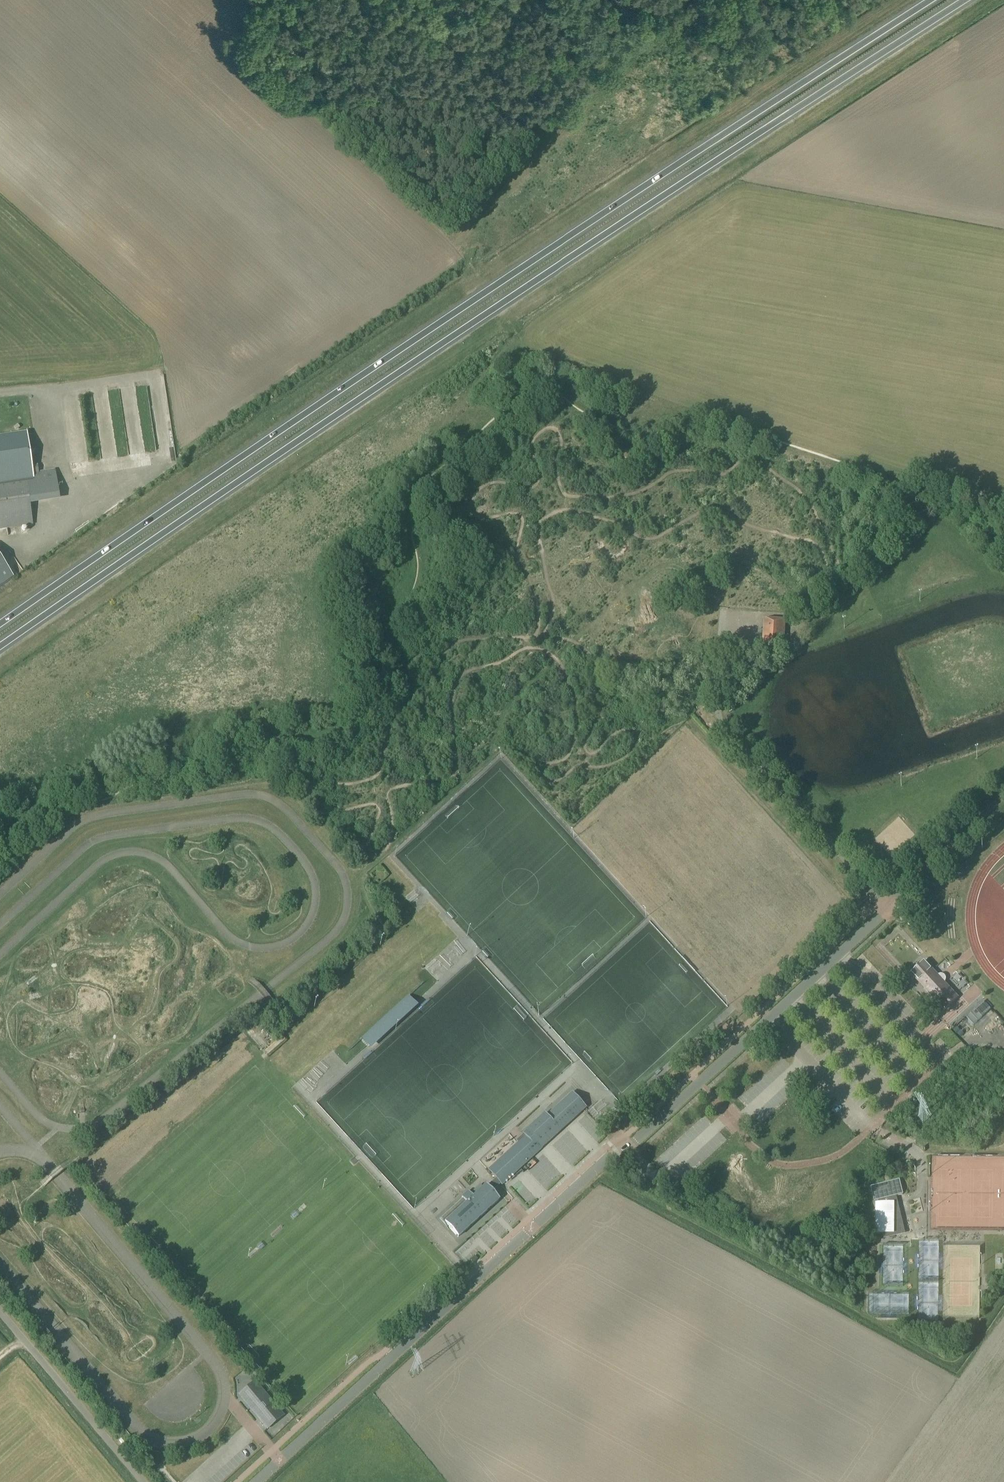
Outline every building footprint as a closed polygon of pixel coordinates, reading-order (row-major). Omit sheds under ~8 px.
[(27,435),(0,439),(0,530),(33,526),(29,497),(58,492),(55,470),(32,473),(27,435)] [(743,622),(745,632),(753,630),(751,620),(743,622)] [(762,635),(757,635),(757,644),(762,644),(762,646),(784,647),(786,621),(785,621),(763,620),(762,635)] [(875,888),(880,884),(876,880),(871,884),(875,888)] [(944,1012),(959,998),(924,960),(909,974),(944,1012)] [(406,996),(360,1038),(370,1050),(417,1008),(406,996)] [(983,1002),(966,1017),(973,1025),(990,1010),(983,1002)] [(961,1009),(966,1014),(971,1010),(965,1005),(961,1009)] [(285,1036),(268,1053),(273,1058),(290,1041),(285,1036)] [(843,1044),(851,1050),(854,1047),(846,1041),(843,1044)] [(488,1188),(492,1193),(501,1185),(581,1112),(586,1108),(573,1093),(558,1107),(559,1109),(549,1118),(545,1114),(523,1135),(516,1141),(518,1143),(488,1171),(496,1180),(488,1188)] [(891,1204),(891,1198),(903,1195),(899,1180),(870,1188),(874,1202),(878,1201),(878,1204),(875,1204),(875,1234),(893,1234),(893,1204),(891,1204)] [(485,1185),(473,1197),(467,1191),(460,1197),(466,1203),(444,1223),(457,1237),(498,1200),(492,1193),(488,1188),(485,1185)] [(237,1397),(267,1432),(284,1417),(254,1382),(237,1397)]
